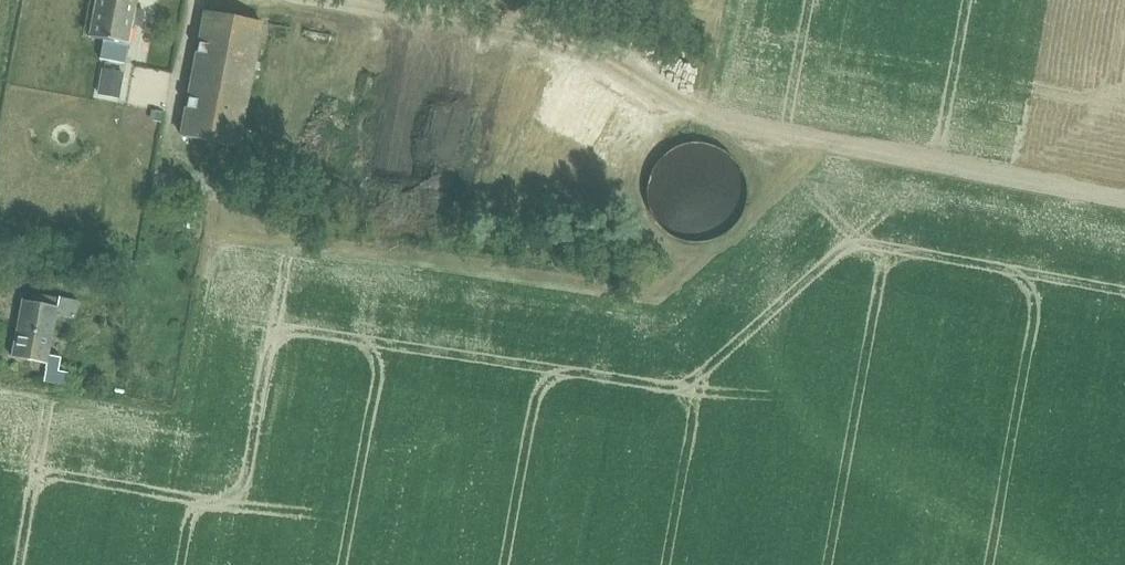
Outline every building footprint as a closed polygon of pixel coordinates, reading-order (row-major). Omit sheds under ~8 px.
[(88,38),(103,41),(99,60),(125,65),(129,47),(128,46),(132,26),(142,27),(145,11),(135,9),(137,0),(96,0),(88,38)] [(205,12),(182,137),(238,148),(261,23),(205,12)] [(122,73),(103,69),(100,85),(99,94),(118,97),(122,73)] [(675,238),(687,242),(700,243),(713,240),(725,235),(735,226),(742,215),(746,203),(746,190),(744,177),(738,165),(729,156),(718,149),(705,145),(692,144),(680,147),(668,153),(659,161),(652,172),(648,185),(647,197),(650,210),(656,221),(664,231),(675,238)] [(22,300),(11,358),(46,365),(43,382),(66,386),(68,374),(58,372),(60,359),(48,357),(56,316),(75,320),(79,301),(59,297),(57,307),(22,300)]
